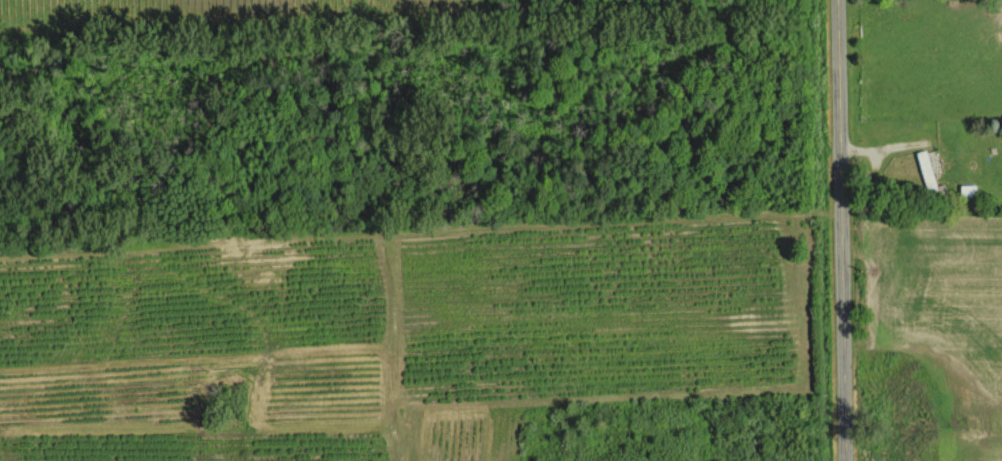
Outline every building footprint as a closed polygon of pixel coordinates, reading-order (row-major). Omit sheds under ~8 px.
[(944,184),(937,186),(926,149),(915,152),(928,197),(946,192),(944,184)]
